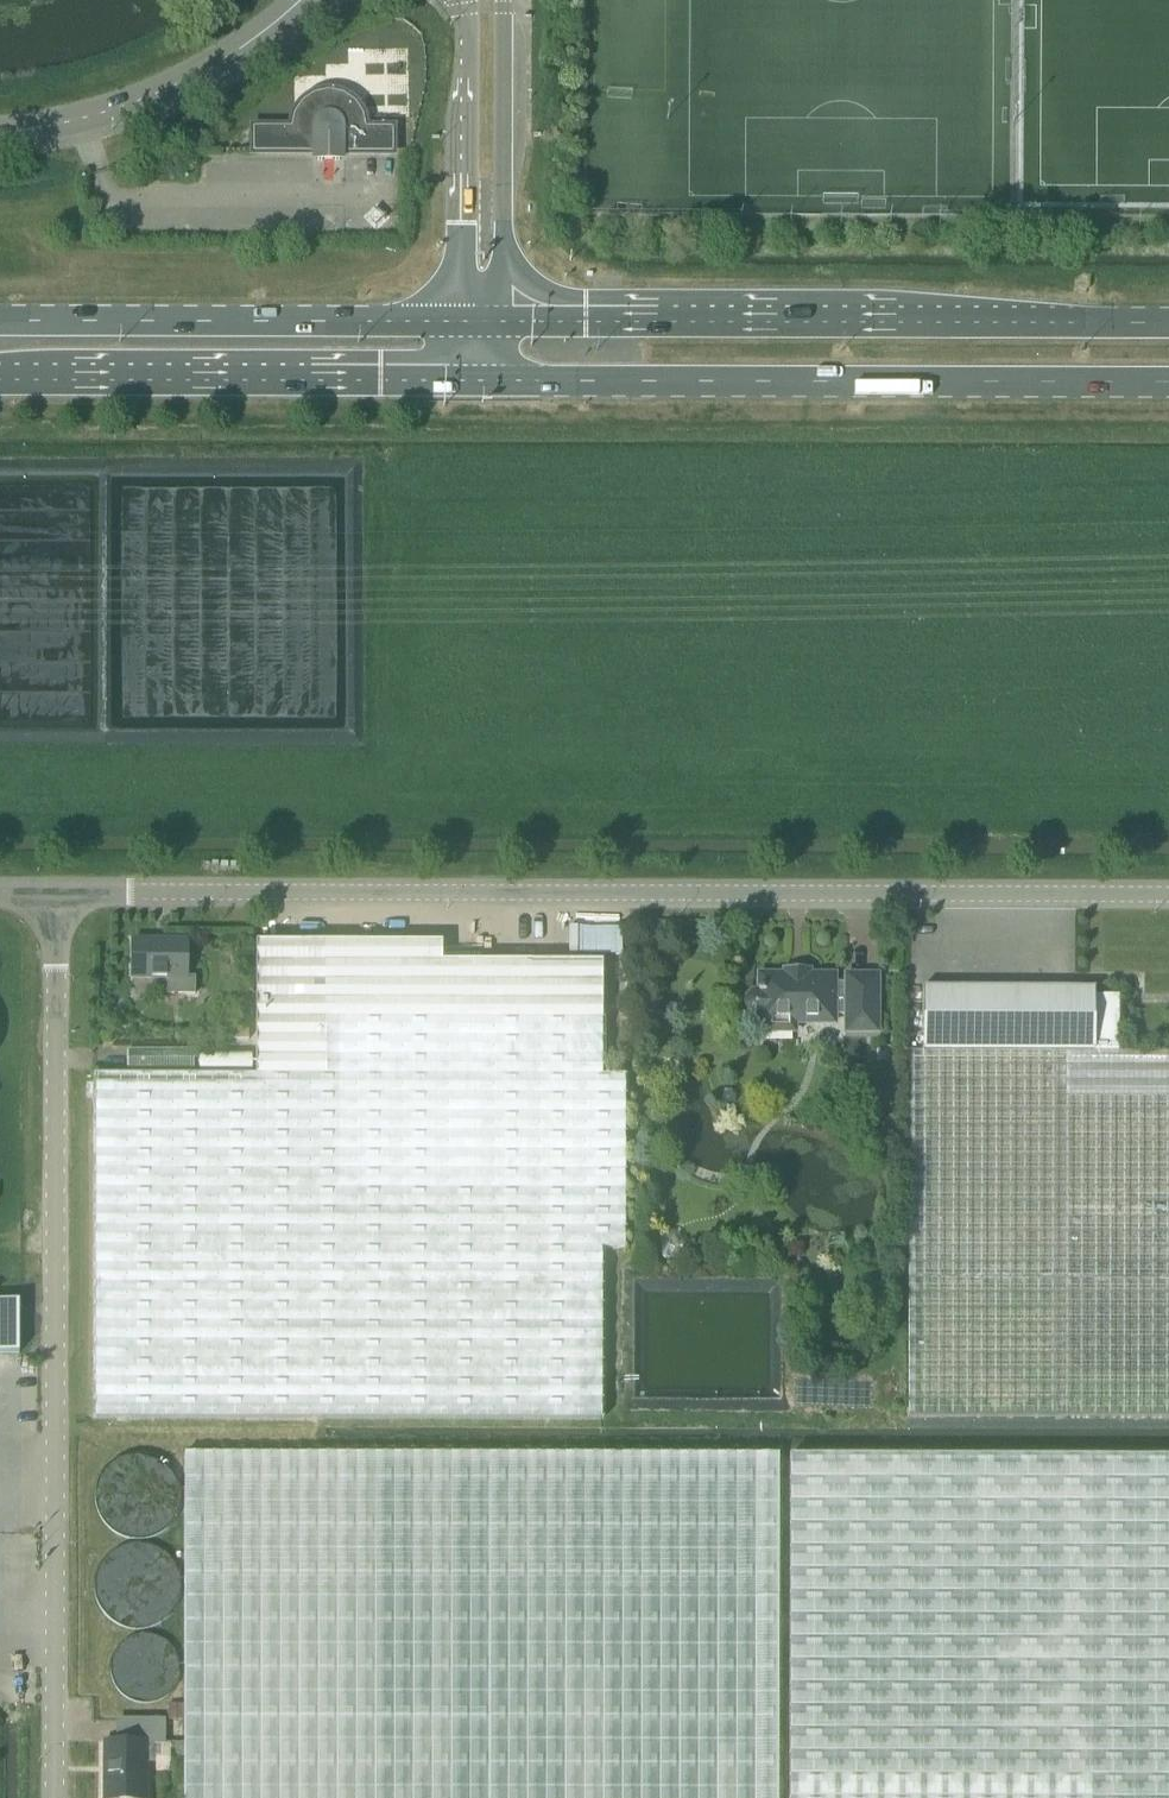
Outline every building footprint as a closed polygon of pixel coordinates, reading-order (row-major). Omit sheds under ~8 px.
[(402,88),(283,88),(283,182),(401,182),(402,88)] [(193,993),(193,976),(185,976),(185,941),(130,940),(129,977),(163,978),(163,993),(193,993)] [(255,942),(255,1075),(94,1075),(94,1419),(600,1420),(601,1249),(624,1249),(624,1076),(601,1076),(601,962),(441,962),(441,943),(255,942)] [(808,971),(784,971),(784,975),(758,975),(758,992),(754,992),(750,994),(747,997),(745,1001),(745,1006),(747,1010),(750,1013),(754,1015),(758,1015),(758,1023),(765,1023),(765,1031),(793,1031),(793,1023),(800,1023),(800,1015),(845,1016),(845,1032),(876,1032),(876,976),(845,976),(845,983),(833,983),(833,976),(808,975),(808,971)] [(973,988),(973,1039),(1073,1039),(1073,988),(973,988)] [(248,1029),(228,1028),(228,1040),(248,1040),(248,1029)] [(973,1039),(973,1050),(910,1050),(908,1417),(1168,1417),(1168,1050),(1073,1050),(1073,1039),(973,1039)] [(889,1046),(875,1046),(876,1064),(889,1064),(889,1046)] [(126,1070),(192,1071),(192,1050),(126,1050),(126,1070)] [(202,1055),(202,1069),(246,1070),(246,1055),(202,1055)] [(772,1247),(772,1250),(772,1251),(773,1252),(772,1252),(773,1253),(773,1255),(776,1258),(776,1259),(778,1261),(779,1262),(781,1263),(782,1263),(784,1264),(788,1264),(790,1263),(792,1263),(792,1260),(791,1256),(790,1253),(790,1251),(789,1244),(788,1243),(787,1242),(785,1242),(783,1242),(782,1242),(773,1245),(772,1247)] [(777,1596),(777,1453),(184,1453),(183,1596),(182,1704),(182,1719),(182,1797),(777,1797),(777,1596)] [(789,1454),(789,1797),(1168,1797),(1168,1454),(789,1454)] [(182,1704),(166,1704),(166,1719),(182,1719),(182,1704)] [(145,1738),(162,1738),(162,1720),(117,1719),(117,1741),(102,1741),(103,1763),(105,1763),(104,1774),(102,1774),(102,1797),(145,1797),(145,1738)]
